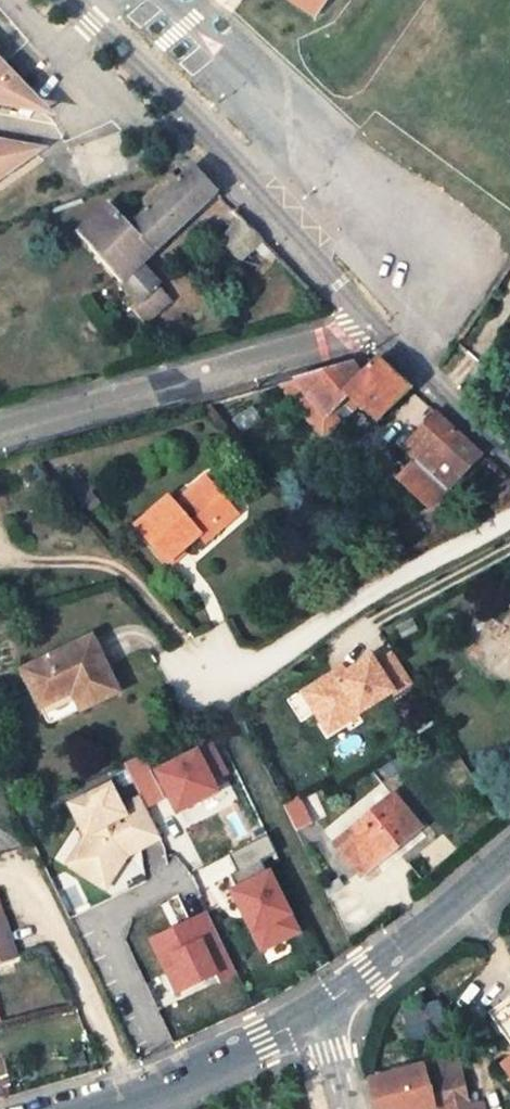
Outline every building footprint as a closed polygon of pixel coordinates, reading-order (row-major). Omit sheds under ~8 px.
[(300,0),(287,0),(313,17),(317,11),(300,0)] [(323,0),(300,0),(317,11),(323,0)] [(0,68),(0,99),(2,97),(9,103),(11,104),(16,103),(19,101),(20,96),(19,92),(21,90),(0,68)] [(40,111),(21,90),(19,92),(20,96),(19,101),(16,103),(11,104),(9,103),(2,97),(0,99),(0,103),(40,111)] [(123,141),(74,149),(79,182),(128,175),(123,141)] [(0,143),(0,151),(2,152),(6,154),(9,157),(12,160),(15,163),(34,149),(0,143)] [(15,163),(12,160),(9,157),(6,154),(2,152),(0,151),(0,174),(15,163)] [(159,284),(140,264),(214,191),(191,167),(178,179),(171,174),(143,200),(149,207),(128,227),(107,206),(77,232),(121,281),(117,285),(137,306),(154,289),(159,284)] [(220,238),(240,257),(260,237),(241,218),(220,238)] [(154,289),(137,306),(132,310),(144,321),(166,300),(154,289)] [(357,406),(373,420),(405,387),(373,357),(279,384),(290,398),(300,391),(322,416),(344,394),(357,406)] [(300,391),(290,398),(323,438),(357,406),(344,394),(322,416),(300,391)] [(480,455),(435,414),(414,437),(403,450),(412,458),(445,488),(457,476),(480,455)] [(445,488),(412,458),(396,474),(429,505),(445,488)] [(228,507),(202,477),(172,505),(166,498),(134,527),(165,561),(196,533),(203,541),(220,526),(214,520),(228,507)] [(214,520),(220,526),(233,514),(228,507),(214,520)] [(103,664),(89,638),(21,670),(39,707),(69,693),(78,709),(116,691),(107,673),(101,676),(97,667),(103,664)] [(333,672),(309,687),(330,720),(353,706),(358,713),(391,692),(393,694),(412,682),(393,653),(375,664),(371,657),(345,673),(337,678),(333,672)] [(101,676),(107,673),(103,664),(97,667),(101,676)] [(333,672),(337,678),(345,673),(341,667),(333,672)] [(330,720),(309,687),(302,692),(328,732),(358,713),(353,706),(330,720)] [(49,722),(78,709),(69,693),(39,707),(45,721),(49,722)] [(211,745),(157,773),(177,813),(217,793),(212,783),(227,776),(211,745)] [(141,756),(124,765),(141,799),(146,808),(163,800),(141,756)] [(146,808),(141,799),(121,809),(110,786),(70,805),(88,835),(76,852),(90,861),(82,873),(106,888),(127,856),(123,847),(136,841),(140,849),(161,838),(146,808)] [(417,828),(391,796),(334,842),(360,875),(417,828)] [(311,823),(298,798),(283,805),(296,830),(311,823)] [(230,874),(237,890),(267,875),(261,861),(276,853),(267,834),(227,854),(236,871),(230,874)] [(136,841),(123,847),(127,856),(140,849),(136,841)] [(90,861),(76,852),(68,864),(82,873),(90,861)] [(237,890),(233,892),(240,907),(244,905),(248,914),(245,915),(261,948),(295,932),(267,875),(237,890)] [(223,945),(207,913),(189,922),(191,927),(175,934),(173,929),(151,940),(166,972),(176,967),(186,988),(215,974),(206,954),(223,945)] [(13,960),(1,919),(0,916),(0,964),(13,960)] [(176,967),(166,972),(176,993),(186,988),(176,967)] [(492,1013),(509,1043),(509,1002),(492,1013)] [(401,1108),(432,1108),(434,1108),(447,1105),(447,1108),(466,1108),(464,1101),(466,1101),(457,1056),(368,1080),(376,1108),(397,1108),(401,1108)]
